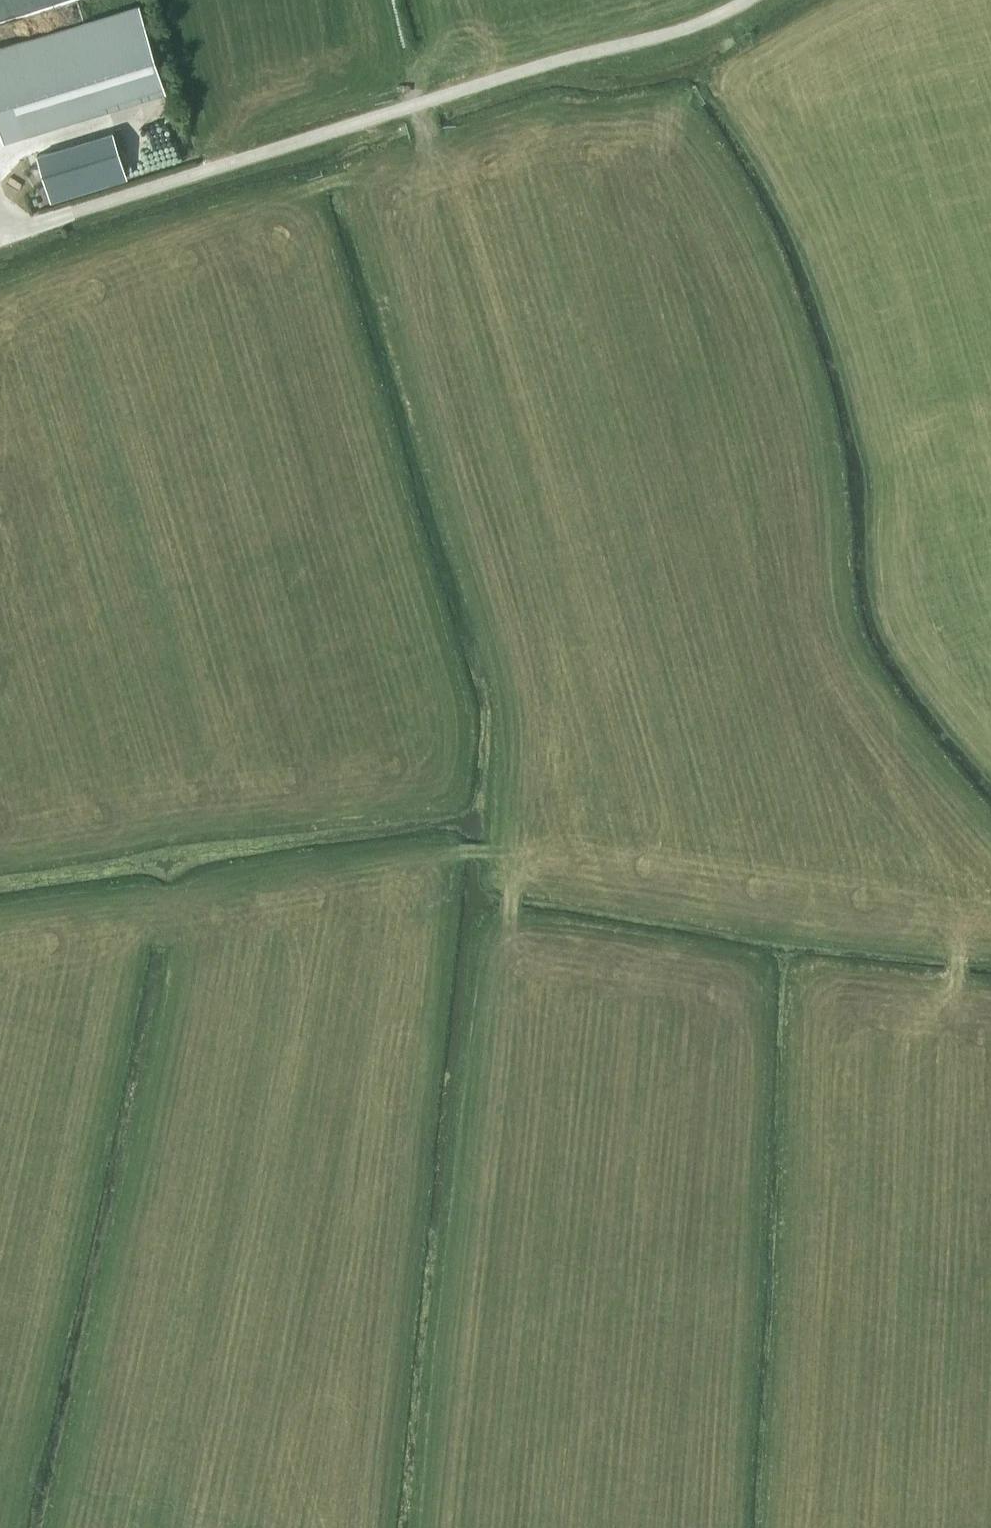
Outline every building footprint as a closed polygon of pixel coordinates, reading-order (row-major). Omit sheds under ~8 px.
[(164,86),(139,7),(0,51),(0,124),(4,136),(164,86)]
